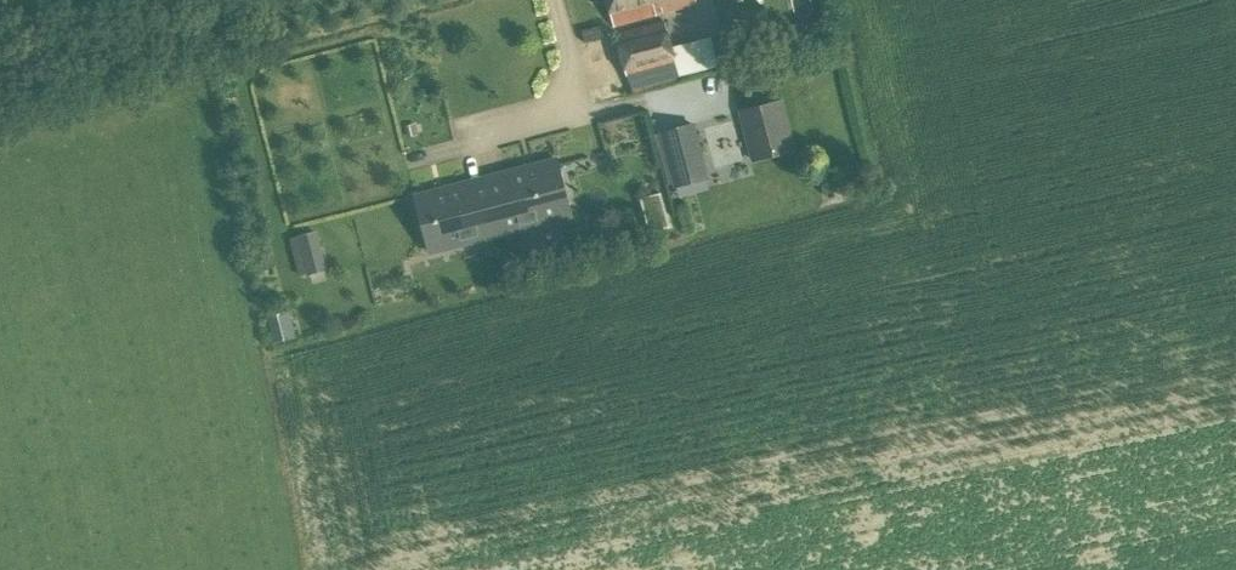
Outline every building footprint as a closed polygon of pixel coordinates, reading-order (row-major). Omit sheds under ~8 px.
[(613,24),(695,3),(694,0),(607,0),(613,24)] [(596,14),(586,17),(594,51),(605,48),(596,14)] [(663,18),(614,30),(628,78),(676,65),(671,49),(663,18)] [(749,42),(772,36),(768,22),(745,28),(749,42)] [(711,38),(671,49),(676,65),(679,77),(719,66),(711,38)] [(676,65),(628,78),(632,93),(680,80),(679,77),(676,65)] [(793,149),(780,99),(741,110),(754,159),(793,149)] [(692,124),(662,132),(676,186),(707,178),(692,124)] [(509,182),(488,187),(501,234),(523,228),(520,217),(536,213),(538,220),(570,212),(556,159),(506,172),(509,182)] [(840,182),(836,192),(847,195),(850,186),(840,182)] [(501,234),(488,187),(468,192),(466,183),(415,195),(429,249),(461,240),(459,233),(476,229),(478,239),(501,234)] [(669,226),(660,194),(640,199),(650,232),(669,226)] [(315,232),(299,236),(303,251),(309,273),(325,269),(319,248),(315,232)] [(286,313),(268,318),(274,342),(292,337),(286,313)]
